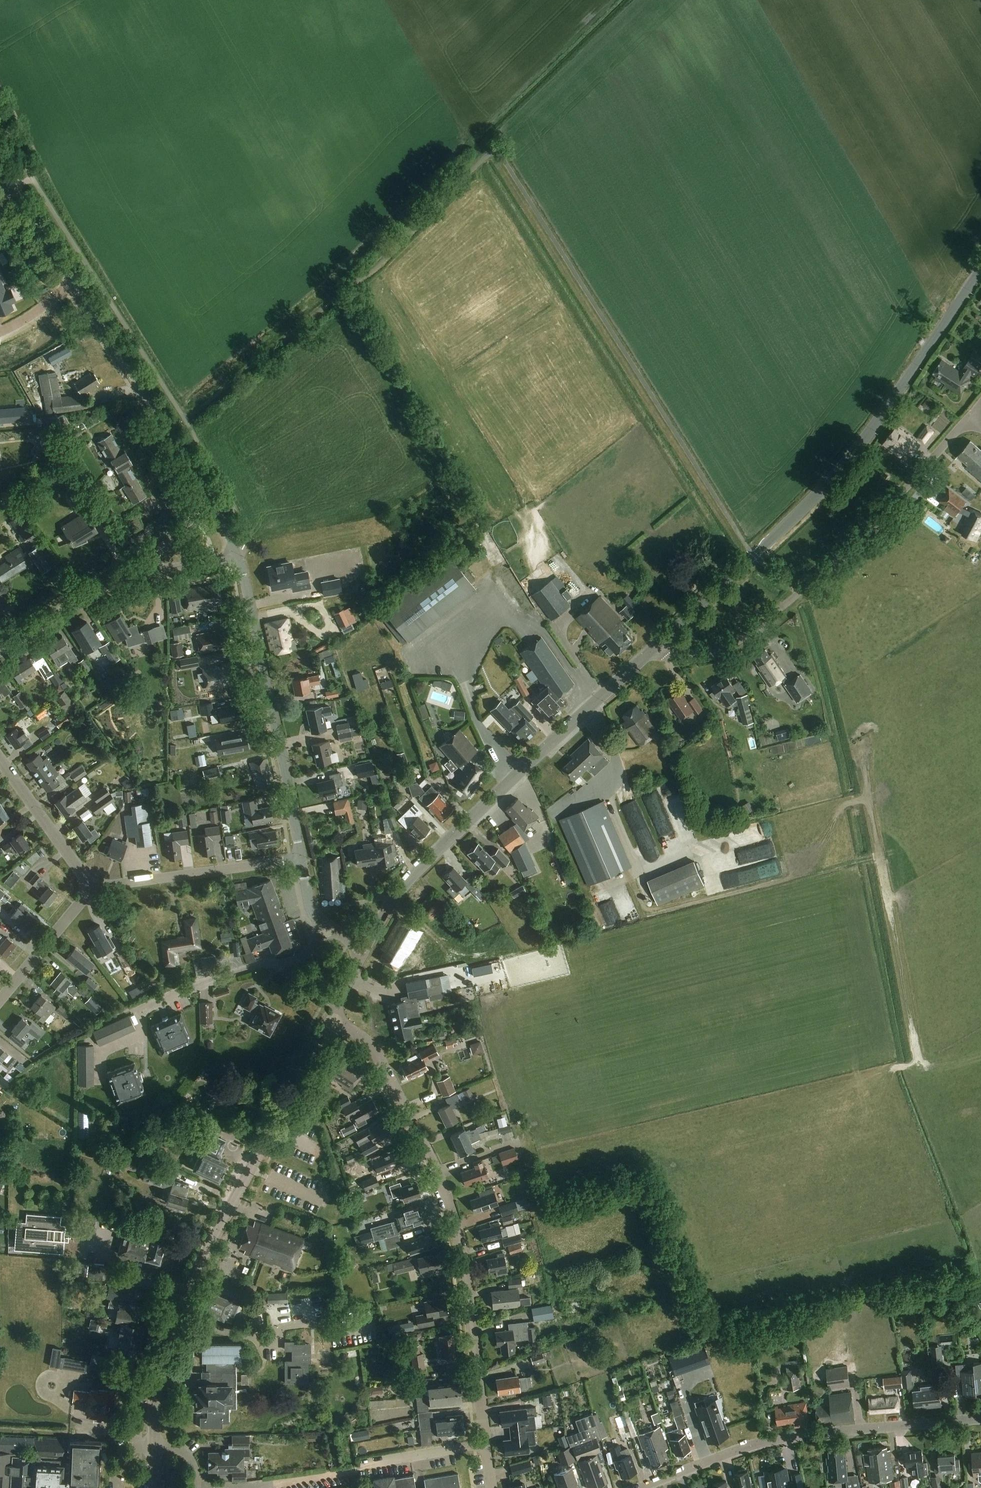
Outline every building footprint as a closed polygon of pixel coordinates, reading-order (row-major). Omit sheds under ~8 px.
[(12,308),(10,303),(15,301),(10,289),(5,291),(3,287),(0,288),(0,314),(12,308)] [(942,360),(933,374),(936,377),(935,379),(940,382),(941,380),(946,383),(944,386),(959,395),(970,379),(967,377),(969,374),(974,377),(980,367),(980,364),(970,357),(961,373),(942,360)] [(56,371),(38,375),(42,395),(43,395),(47,414),(84,409),(84,408),(94,407),(93,401),(83,402),(82,398),(77,398),(77,395),(61,396),(56,371)] [(91,376),(90,373),(74,383),(82,396),(98,386),(96,383),(99,381),(94,374),(91,376)] [(923,404),(929,410),(935,402),(928,397),(923,404)] [(0,409),(0,422),(25,420),(24,407),(0,409)] [(57,418),(56,414),(49,418),(58,435),(70,428),(63,415),(57,418)] [(925,444),(934,431),(927,425),(917,438),(925,444)] [(919,445),(897,428),(884,444),(900,457),(908,448),(913,452),(919,445)] [(43,431),(37,435),(42,443),(48,440),(43,431)] [(122,454),(111,435),(97,443),(113,470),(115,468),(125,485),(123,487),(133,504),(146,496),(131,470),(128,471),(125,467),(132,463),(125,452),(122,454)] [(971,441),(957,456),(968,466),(966,468),(980,481),(980,450),(971,441)] [(58,473),(61,478),(68,474),(65,469),(58,473)] [(83,485),(67,495),(75,508),(91,498),(83,485)] [(970,486),(965,490),(973,498),(978,494),(970,486)] [(942,498),(939,502),(946,507),(944,509),(954,517),(957,514),(958,512),(968,517),(970,512),(961,508),(965,503),(948,490),(945,494),(947,495),(944,500),(942,498)] [(963,535),(976,541),(980,532),(980,513),(971,509),(970,512),(968,517),(965,524),(968,525),(963,535)] [(72,524),(63,529),(73,545),(74,545),(75,547),(88,541),(87,537),(97,530),(90,518),(89,518),(85,511),(70,520),(72,524)] [(34,533),(22,514),(9,522),(12,526),(13,526),(20,536),(19,537),(21,542),(34,533)] [(140,516),(126,522),(130,532),(144,526),(140,516)] [(7,561),(0,566),(0,578),(3,583),(35,561),(42,572),(50,567),(37,547),(32,550),(32,552),(25,556),(20,548),(6,558),(7,561)] [(387,606),(383,611),(408,642),(449,610),(476,589),(451,558),(387,606)] [(310,587),(307,574),(294,577),(292,564),(268,569),(272,589),(292,585),(293,591),(310,587)] [(531,594),(543,610),(550,619),(571,605),(559,589),(564,586),(556,575),(552,578),(531,594)] [(339,578),(321,582),(323,596),(342,592),(339,578)] [(184,591),(187,610),(221,604),(218,587),(214,588),(213,585),(184,591)] [(177,597),(170,599),(172,613),(179,611),(177,597)] [(606,642),(610,646),(606,650),(611,655),(615,651),(618,654),(632,641),(632,637),(627,631),(628,631),(621,623),(623,622),(599,597),(577,618),(603,645),(606,642)] [(628,620),(634,615),(629,610),(631,609),(627,605),(619,612),(623,616),(624,615),(628,620)] [(334,614),(340,628),(351,624),(344,609),(334,614)] [(118,643),(126,637),(129,646),(147,640),(148,643),(158,639),(154,628),(144,631),(145,632),(140,633),(137,625),(128,628),(121,616),(107,625),(118,643)] [(293,641),(289,619),(264,625),(269,650),(274,649),(275,654),(291,650),(296,649),(294,641),(293,641)] [(73,631),(87,652),(100,644),(87,622),(73,631)] [(190,625),(173,628),(175,639),(192,636),(190,625)] [(223,634),(222,631),(214,633),(214,635),(208,636),(208,634),(198,636),(201,653),(217,650),(217,649),(229,647),(227,633),(223,634)] [(497,645),(503,640),(500,637),(494,641),(497,645)] [(69,647),(63,638),(47,648),(54,658),(58,667),(69,660),(71,664),(78,660),(70,646),(69,647)] [(547,684),(549,687),(559,698),(574,684),(542,638),(521,653),(545,685),(547,684)] [(109,660),(118,655),(109,642),(99,648),(104,655),(106,655),(109,660)] [(174,658),(181,656),(179,642),(171,644),(174,658)] [(327,650),(315,654),(317,660),(324,658),(329,656),(330,662),(335,661),(331,649),(327,650)] [(801,674),(790,682),(785,676),(786,675),(772,654),(770,655),(766,649),(755,656),(759,663),(757,664),(762,671),(760,672),(770,686),(782,678),(786,684),(785,685),(797,702),(812,691),(801,674)] [(197,656),(179,659),(181,669),(199,666),(197,656)] [(16,667),(11,670),(19,683),(24,680),(23,677),(33,671),(34,672),(39,670),(45,679),(53,674),(43,659),(42,657),(32,664),(29,659),(16,667)] [(84,658),(78,662),(85,672),(91,668),(84,658)] [(207,690),(236,684),(233,668),(230,668),(229,665),(223,666),(223,669),(217,670),(217,668),(203,670),(207,690)] [(58,672),(50,677),(53,681),(61,677),(58,672)] [(361,672),(352,675),(356,688),(369,684),(367,678),(363,680),(361,672)] [(321,683),(319,675),(308,677),(293,680),(296,695),(311,692),(309,685),(321,683)] [(716,701),(721,698),(727,706),(736,700),(732,694),(736,690),(727,676),(712,686),(715,690),(710,693),(716,701)] [(387,692),(398,688),(394,677),(383,681),(387,692)] [(524,697),(530,694),(520,677),(515,680),(524,697)] [(441,680),(439,687),(449,690),(451,685),(452,684),(441,680)] [(2,693),(5,696),(11,692),(8,688),(3,681),(0,683),(0,694),(2,693)] [(559,698),(549,687),(533,702),(549,719),(564,704),(559,698)] [(337,689),(325,692),(327,698),(338,696),(337,689)] [(688,702),(680,690),(668,699),(681,719),(693,710),(696,714),(702,710),(694,698),(688,702)] [(13,697),(21,708),(27,704),(19,692),(13,697)] [(64,692),(55,698),(61,706),(70,700),(64,692)] [(456,704),(457,695),(450,694),(448,703),(456,704)] [(747,694),(736,697),(744,725),(754,723),(749,705),(750,704),(747,694)] [(112,702),(110,698),(100,705),(103,709),(112,702)] [(534,717),(519,701),(510,711),(501,702),(491,711),(511,732),(513,730),(522,741),(526,741),(527,741),(540,729),(531,719),(534,717)] [(212,709),(211,703),(199,705),(201,715),(219,712),(221,723),(243,719),(240,704),(218,708),(212,709)] [(641,711),(637,705),(623,716),(626,721),(623,723),(626,729),(627,728),(629,730),(628,731),(639,746),(660,731),(647,713),(645,714),(642,711),(641,711)] [(331,714),(329,706),(322,708),(322,707),(306,710),(311,733),(326,730),(323,716),(331,714)] [(426,706),(419,708),(423,719),(429,717),(426,706)] [(186,717),(186,707),(173,708),(173,718),(186,717)] [(454,710),(453,718),(463,719),(464,711),(454,710)] [(59,728),(69,721),(64,714),(59,718),(59,719),(55,722),(59,728)] [(339,733),(351,730),(350,721),(337,724),(339,733)] [(187,725),(190,737),(197,736),(194,724),(187,725)] [(42,740),(51,734),(47,728),(38,734),(42,740)] [(17,732),(15,729),(7,735),(16,748),(21,745),(24,749),(32,743),(28,737),(22,729),(17,732)] [(351,730),(339,733),(340,741),(353,739),(351,730)] [(460,731),(441,747),(451,759),(458,768),(459,767),(464,762),(477,751),(460,731)] [(780,732),(776,733),(779,741),(791,737),(790,733),(781,736),(780,732)] [(218,755),(223,754),(231,752),(248,749),(246,735),(221,740),(216,741),(218,755)] [(574,758),(563,769),(574,781),(588,769),(590,770),(600,760),(606,765),(610,761),(605,756),(589,739),(571,755),(574,758)] [(329,742),(312,745),(317,765),(331,762),(339,761),(337,752),(331,753),(329,742)] [(47,753),(52,749),(49,744),(44,748),(47,753)] [(184,746),(172,748),(176,768),(188,766),(184,746)] [(200,766),(206,764),(204,754),(198,755),(198,756),(200,766)] [(28,764),(37,777),(52,767),(47,759),(43,762),(38,756),(28,764)] [(272,779),(267,759),(250,763),(257,789),(270,785),(269,780),(272,779)] [(355,765),(358,778),(374,774),(371,761),(355,765)] [(484,771),(469,761),(454,782),(458,784),(456,787),(470,797),(483,779),(480,777),(484,771)] [(75,782),(87,773),(81,765),(69,773),(69,772),(63,775),(67,780),(72,777),(75,782)] [(219,765),(203,769),(205,778),(221,774),(219,765)] [(52,767),(37,777),(47,791),(59,783),(55,777),(58,775),(52,767)] [(330,781),(317,784),(320,795),(325,794),(326,798),(336,796),(335,792),(336,792),(335,787),(342,785),(340,773),(329,775),(330,781)] [(377,774),(370,776),(373,786),(380,783),(377,774)] [(411,774),(405,776),(407,783),(413,781),(411,774)] [(122,782),(126,789),(133,784),(129,778),(122,782)] [(90,807),(91,808),(111,794),(105,786),(92,796),(97,803),(90,807)] [(88,799),(79,787),(66,796),(56,803),(61,809),(59,811),(63,816),(64,815),(66,817),(76,810),(75,808),(88,799)] [(432,787),(426,793),(446,815),(448,813),(451,813),(452,812),(452,809),(453,808),(447,802),(447,799),(445,798),(443,798),(439,793),(438,794),(432,787)] [(446,815),(426,793),(420,798),(427,805),(426,806),(430,810),(430,812),(432,814),(434,814),(440,821),(446,815)] [(96,814),(104,809),(108,814),(116,808),(112,803),(115,801),(111,794),(91,808),(96,814)] [(396,809),(404,801),(398,795),(390,802),(396,809)] [(337,801),(338,805),(340,811),(351,809),(348,798),(337,801)] [(257,809),(255,799),(242,802),(246,818),(252,816),(254,824),(268,822),(267,820),(273,819),(271,806),(257,809)] [(358,799),(357,808),(367,809),(368,800),(358,799)] [(511,852),(520,871),(534,865),(522,841),(526,837),(522,832),(538,818),(532,811),(531,812),(528,807),(526,809),(518,799),(506,810),(512,817),(511,818),(516,823),(499,835),(511,852)] [(587,885),(631,866),(602,801),(559,819),(587,885)] [(754,809),(749,801),(739,807),(744,816),(754,809)] [(10,817),(0,803),(0,824),(10,817)] [(136,846),(151,845),(145,804),(131,806),(132,814),(124,816),(127,837),(135,836),(136,846)] [(229,810),(228,810),(228,805),(221,806),(221,811),(222,823),(223,822),(224,829),(231,828),(230,822),(230,821),(229,810)] [(424,835),(431,829),(419,817),(423,813),(414,805),(399,819),(407,827),(408,826),(409,827),(409,829),(411,831),(413,831),(421,839),(421,838),(422,839),(425,836),(424,835)] [(218,810),(210,811),(212,822),(219,821),(218,810)] [(186,813),(178,815),(179,826),(188,824),(186,813)] [(392,830),(398,828),(394,816),(388,818),(389,821),(392,830)] [(392,830),(389,821),(384,821),(387,841),(394,840),(392,830)] [(91,832),(83,822),(74,828),(83,841),(88,838),(90,842),(99,835),(95,829),(91,832)] [(728,847),(773,836),(770,825),(725,836),(728,847)] [(221,839),(219,826),(205,828),(206,834),(198,835),(200,850),(201,849),(202,855),(215,853),(213,840),(221,839)] [(189,843),(187,830),(172,832),(173,839),(165,840),(167,854),(169,854),(169,860),(182,858),(180,845),(189,843)] [(272,844),(278,843),(275,830),(262,833),(262,831),(249,833),(250,841),(257,840),(258,848),(272,845),(272,844)] [(7,853),(15,847),(20,854),(30,846),(21,833),(11,841),(3,847),(7,853)] [(224,848),(227,848),(235,847),(233,835),(222,836),(224,848)] [(379,865),(378,865),(379,867),(394,864),(392,851),(396,851),(394,840),(387,841),(388,845),(376,847),(379,865)] [(103,852),(107,854),(107,855),(121,861),(128,846),(119,842),(117,846),(112,844),(110,847),(106,845),(103,852)] [(372,866),(378,865),(379,865),(376,847),(375,843),(363,845),(364,849),(355,850),(358,866),(372,864),(372,866)] [(494,861),(479,845),(474,849),(473,848),(469,852),(470,853),(468,854),(474,861),(473,862),(476,865),(478,864),(484,871),(486,868),(492,875),(499,869),(493,862),(494,861)] [(8,881),(14,885),(24,872),(26,874),(40,856),(33,850),(8,881)] [(342,882),(340,857),(319,858),(320,866),(325,866),(325,872),(320,873),(322,894),(326,894),(327,898),(344,897),(344,896),(343,892),(345,891),(344,885),(343,885),(343,882),(342,882)] [(693,859),(647,879),(658,904),(704,884),(693,859)] [(443,877),(452,886),(447,890),(454,897),(459,893),(457,891),(464,884),(472,892),(477,887),(470,877),(465,880),(454,868),(443,877)] [(569,868),(564,870),(570,883),(575,881),(569,868)] [(42,878),(36,873),(29,881),(35,886),(43,893),(39,898),(48,905),(57,893),(49,886),(50,885),(42,878)] [(248,888),(235,891),(238,906),(251,903),(263,934),(247,940),(251,952),(269,945),(272,954),(292,947),(290,941),(301,937),(293,918),(286,921),(278,900),(276,901),(273,896),(276,895),(271,880),(248,888)] [(234,884),(235,891),(248,888),(246,882),(234,884)] [(522,885),(516,889),(519,895),(526,891),(522,885)] [(481,891),(476,896),(480,900),(483,897),(485,895),(481,891)] [(447,906),(434,892),(416,910),(429,923),(447,906)] [(29,910),(21,904),(17,909),(11,916),(15,919),(19,923),(27,930),(37,918),(29,911),(29,910)] [(423,932),(398,918),(381,947),(386,950),(381,960),(397,970),(402,962),(403,962),(406,956),(407,956),(410,952),(411,953),(423,932)] [(176,966),(174,952),(200,947),(195,919),(185,921),(188,938),(163,942),(164,952),(161,952),(164,968),(176,966)] [(100,926),(89,932),(96,944),(91,947),(97,957),(102,955),(109,951),(115,947),(110,938),(108,939),(100,926)] [(220,934),(221,943),(232,941),(231,932),(220,934)] [(0,934),(0,950),(6,956),(8,954),(9,955),(12,951),(11,950),(16,944),(8,937),(6,939),(0,934)] [(241,938),(246,953),(250,951),(245,937),(241,938)] [(86,973),(89,969),(93,964),(88,960),(88,959),(75,948),(68,957),(86,973)] [(124,952),(117,956),(124,968),(130,964),(124,952)] [(216,956),(201,958),(203,971),(218,969),(216,956)] [(472,967),(473,975),(493,971),(491,963),(472,967)] [(70,978),(62,972),(52,983),(59,988),(56,992),(64,999),(69,992),(74,995),(79,989),(74,985),(76,983),(70,978)] [(430,986),(442,984),(440,976),(428,978),(430,986)] [(92,991),(97,985),(88,977),(83,983),(92,991)] [(416,1001),(429,998),(425,979),(406,983),(409,997),(409,998),(412,997),(413,1002),(416,1001)] [(84,985),(78,990),(85,997),(90,991),(84,985)] [(221,988),(214,990),(216,997),(223,994),(221,988)] [(256,998),(248,994),(241,1007),(253,1013),(249,1022),(251,1022),(250,1024),(268,1034),(279,1014),(265,1007),(264,1008),(256,1004),(257,1001),(254,1000),(256,998)] [(56,1008),(42,996),(32,1008),(37,1012),(34,1016),(43,1023),(56,1008)] [(416,1001),(413,1002),(412,997),(409,998),(409,997),(402,998),(403,1002),(390,1005),(390,1007),(388,1007),(390,1013),(391,1012),(397,1040),(412,1036),(410,1028),(422,1025),(420,1016),(416,1001)] [(212,1023),(211,1010),(211,1003),(199,1004),(200,1024),(212,1023)] [(65,1018),(70,1012),(61,1004),(56,1010),(65,1018)] [(192,1040),(180,1014),(168,1020),(167,1017),(162,1020),(163,1022),(151,1027),(162,1053),(192,1040)] [(77,1017),(74,1021),(80,1026),(83,1022),(77,1017)] [(123,1020),(129,1033),(135,1030),(129,1017),(123,1020)] [(13,1031),(17,1034),(12,1039),(21,1046),(26,1041),(21,1038),(27,1030),(38,1039),(43,1032),(39,1029),(32,1024),(31,1025),(23,1019),(13,1031)] [(123,1036),(129,1033),(123,1020),(117,1022),(123,1036)] [(117,1039),(123,1036),(117,1022),(111,1025),(117,1039)] [(111,1041),(117,1039),(111,1025),(105,1028),(111,1041)] [(105,1028),(99,1030),(105,1044),(111,1041),(105,1028)] [(105,1044),(99,1030),(93,1033),(99,1047),(105,1044)] [(442,1031),(430,1034),(432,1041),(444,1038),(442,1031)] [(456,1038),(445,1041),(447,1049),(454,1047),(453,1045),(457,1044),(456,1038)] [(476,1053),(487,1050),(484,1040),(473,1042),(476,1053)] [(439,1055),(434,1045),(419,1052),(420,1053),(407,1059),(410,1063),(403,1066),(406,1072),(404,1073),(406,1077),(408,1076),(409,1078),(417,1074),(417,1076),(423,1073),(422,1072),(428,1069),(424,1062),(439,1055)] [(17,1060),(13,1057),(13,1058),(8,1054),(8,1053),(0,1047),(0,1064),(4,1059),(8,1063),(6,1066),(10,1069),(17,1060)] [(345,1065),(335,1058),(326,1072),(333,1077),(332,1078),(342,1085),(342,1086),(350,1091),(363,1072),(347,1062),(345,1065)] [(138,1076),(134,1064),(107,1073),(118,1103),(145,1094),(140,1081),(143,1080),(141,1075),(138,1076)] [(11,1084),(1,1076),(0,1077),(0,1083),(7,1089),(11,1084)] [(448,1076),(435,1082),(442,1097),(454,1091),(448,1076)] [(231,1094),(215,1088),(214,1093),(208,1091),(204,1102),(214,1105),(214,1104),(234,1111),(240,1095),(232,1092),(231,1094)] [(470,1088),(462,1092),(465,1098),(467,1102),(474,1098),(470,1088)] [(460,1100),(457,1094),(457,1093),(445,1099),(448,1105),(438,1110),(446,1125),(458,1120),(452,1109),(462,1104),(460,1100)] [(182,1111),(189,1101),(183,1097),(176,1108),(182,1111)] [(345,1097),(339,1101),(342,1107),(348,1104),(345,1097)] [(378,1112),(371,1099),(357,1107),(354,1102),(342,1108),(346,1116),(353,1113),(357,1121),(354,1122),(358,1128),(367,1123),(366,1122),(364,1119),(378,1112)] [(79,1137),(88,1137),(88,1111),(79,1111),(79,1137)] [(390,1134),(384,1122),(373,1127),(372,1125),(354,1135),(364,1155),(378,1148),(375,1142),(390,1134)] [(451,1135),(455,1144),(483,1131),(479,1123),(469,1127),(470,1131),(466,1133),(464,1129),(451,1135)] [(353,1124),(341,1130),(344,1136),(356,1130),(353,1124)] [(507,1126),(499,1128),(500,1132),(500,1134),(504,1133),(511,1131),(512,1131),(510,1125),(507,1126)] [(225,1141),(203,1131),(200,1137),(196,1135),(189,1152),(198,1156),(192,1169),(202,1174),(201,1177),(208,1180),(210,1177),(218,1181),(227,1162),(217,1158),(225,1141)] [(483,1131),(455,1144),(460,1155),(474,1149),(471,1143),(481,1138),(480,1136),(484,1134),(483,1131)] [(387,1167),(403,1162),(398,1148),(385,1153),(384,1152),(374,1156),(377,1165),(385,1162),(387,1167)] [(514,1148),(499,1153),(503,1165),(518,1159),(516,1153),(514,1148)] [(361,1158),(360,1155),(359,1152),(345,1157),(348,1163),(361,1158)] [(124,1157),(121,1167),(135,1172),(138,1161),(124,1157)] [(487,1174),(482,1159),(472,1163),(474,1167),(461,1172),(465,1185),(481,1179),(480,1176),(487,1174)] [(152,1168),(147,1166),(143,1181),(147,1182),(170,1189),(166,1203),(174,1205),(173,1209),(181,1211),(182,1207),(183,1207),(186,1197),(185,1196),(188,1186),(173,1181),(175,1176),(152,1168)] [(119,1169),(115,1173),(120,1177),(123,1173),(119,1169)] [(360,1185),(363,1191),(377,1185),(375,1179),(360,1185)] [(400,1187),(399,1182),(389,1186),(392,1197),(401,1194),(404,1201),(420,1195),(420,1194),(421,1194),(419,1188),(418,1188),(416,1183),(408,1186),(407,1185),(400,1187)] [(474,1212),(490,1207),(498,1204),(493,1189),(479,1193),(480,1197),(470,1200),(474,1212)] [(354,1198),(356,1204),(363,1202),(361,1196),(354,1198)] [(498,1207),(499,1209),(501,1217),(513,1213),(519,1211),(518,1209),(516,1203),(515,1201),(498,1207)] [(421,1213),(419,1213),(417,1208),(413,1209),(412,1207),(402,1210),(403,1211),(395,1213),(393,1214),(395,1221),(370,1228),(371,1231),(359,1235),(362,1244),(374,1241),(399,1234),(398,1231),(404,1229),(414,1226),(413,1224),(420,1222),(422,1222),(423,1221),(421,1213)] [(63,1253),(65,1232),(66,1225),(61,1224),(62,1216),(27,1213),(26,1221),(17,1221),(15,1239),(24,1240),(24,1250),(63,1253)] [(504,1225),(513,1222),(511,1215),(502,1218),(504,1225)] [(292,1271),(303,1239),(254,1222),(253,1226),(247,1224),(239,1247),(245,1249),(243,1253),(256,1258),(292,1271)] [(500,1230),(498,1223),(490,1225),(491,1227),(479,1230),(482,1242),(502,1236),(507,1235),(505,1228),(500,1230)] [(141,1228),(126,1224),(118,1254),(128,1257),(130,1259),(133,1260),(136,1259),(144,1261),(142,1269),(156,1273),(158,1264),(159,1264),(166,1237),(152,1234),(153,1231),(145,1229),(140,1246),(136,1245),(141,1228)] [(435,1239),(433,1233),(424,1235),(422,1235),(419,1236),(418,1237),(416,1238),(417,1239),(409,1241),(411,1249),(419,1247),(420,1251),(437,1246),(436,1244),(437,1242),(436,1239),(435,1239)] [(519,1233),(502,1238),(504,1246),(517,1242),(519,1242),(521,1241),(519,1233)] [(398,1235),(378,1240),(381,1251),(401,1245),(398,1235)] [(524,1240),(508,1247),(510,1254),(527,1248),(524,1240)] [(507,1274),(503,1252),(497,1254),(498,1258),(487,1260),(489,1272),(496,1271),(497,1276),(507,1274)] [(443,1267),(441,1254),(432,1256),(432,1255),(417,1259),(420,1273),(435,1269),(436,1268),(443,1267)] [(340,1271),(347,1270),(345,1258),(337,1260),(340,1271)] [(412,1259),(392,1263),(395,1274),(414,1269),(412,1259)] [(72,1260),(74,1267),(72,1278),(102,1282),(103,1273),(107,1273),(107,1266),(104,1266),(104,1264),(72,1260)] [(520,1277),(507,1279),(507,1287),(521,1286),(520,1277)] [(121,1323),(119,1337),(127,1338),(129,1328),(130,1326),(132,1327),(132,1325),(137,1326),(140,1308),(119,1304),(121,1293),(134,1296),(135,1289),(105,1283),(104,1290),(112,1292),(110,1302),(109,1302),(108,1308),(117,1310),(115,1322),(121,1323)] [(247,1283),(245,1291),(255,1294),(257,1286),(247,1283)] [(519,1299),(518,1289),(491,1292),(493,1309),(520,1306),(520,1305),(530,1304),(530,1298),(519,1299)] [(239,1303),(231,1300),(208,1291),(204,1300),(235,1313),(239,1303)] [(287,1293),(267,1294),(268,1304),(288,1303),(287,1293)] [(448,1315),(445,1298),(425,1302),(427,1314),(416,1316),(419,1327),(434,1324),(433,1317),(448,1315)] [(200,1310),(223,1319),(231,1323),(235,1313),(204,1300),(200,1310)] [(554,1318),(551,1305),(532,1308),(534,1321),(554,1318)] [(89,1329),(96,1330),(99,1314),(95,1313),(92,1325),(90,1325),(89,1329)] [(528,1328),(527,1322),(508,1324),(509,1330),(495,1332),(497,1346),(500,1345),(501,1354),(515,1352),(514,1341),(529,1339),(529,1341),(536,1340),(535,1328),(528,1328)] [(400,1324),(387,1326),(389,1335),(402,1332),(400,1324)] [(127,1338),(119,1337),(116,1354),(122,1355),(121,1360),(122,1362),(129,1363),(131,1362),(132,1357),(138,1358),(144,1327),(137,1326),(132,1325),(132,1327),(130,1326),(129,1328),(127,1338)] [(442,1359),(459,1357),(456,1340),(453,1341),(452,1335),(439,1337),(442,1359)] [(572,1347),(575,1346),(573,1341),(565,1344),(567,1350),(572,1348),(572,1347)] [(236,1361),(240,1361),(240,1344),(202,1344),(202,1361),(206,1361),(206,1371),(203,1371),(203,1377),(206,1377),(206,1386),(200,1386),(200,1393),(195,1393),(195,1408),(207,1408),(207,1417),(199,1417),(199,1427),(222,1427),(222,1423),(229,1423),(229,1408),(236,1408),(236,1393),(236,1366),(237,1365),(236,1365),(235,1364),(236,1361)] [(285,1361),(285,1384),(308,1385),(308,1363),(311,1363),(311,1344),(294,1344),(294,1351),(292,1351),(292,1361),(285,1361)] [(669,1357),(674,1372),(702,1362),(700,1356),(708,1353),(704,1344),(669,1357)] [(420,1354),(419,1346),(410,1347),(411,1355),(415,1354),(420,1354)] [(942,1347),(932,1347),(933,1367),(934,1367),(942,1367),(943,1367),(942,1347)] [(530,1357),(532,1364),(552,1358),(550,1351),(530,1357)] [(415,1354),(411,1355),(411,1359),(412,1369),(423,1368),(425,1368),(423,1353),(420,1354),(415,1354)] [(905,1364),(914,1363),(910,1358),(911,1353),(903,1354),(905,1364)] [(106,1358),(92,1354),(89,1367),(103,1371),(106,1358)] [(968,1371),(967,1364),(956,1365),(957,1378),(963,1378),(963,1380),(964,1396),(977,1395),(976,1392),(980,1392),(980,1362),(974,1363),(975,1370),(968,1371)] [(847,1366),(826,1369),(829,1389),(850,1386),(847,1366)] [(787,1372),(783,1373),(786,1391),(802,1388),(799,1370),(787,1372)] [(239,1374),(239,1384),(249,1384),(249,1374),(239,1374)] [(902,1375),(903,1387),(912,1387),(911,1374),(902,1375)] [(497,1381),(496,1383),(496,1386),(498,1387),(499,1394),(510,1392),(512,1393),(515,1393),(516,1391),(520,1390),(519,1388),(527,1386),(532,1386),(530,1375),(525,1376),(518,1377),(517,1376),(497,1379),(497,1381)] [(901,1376),(883,1377),(884,1389),(903,1387),(901,1376)] [(428,1386),(415,1387),(415,1390),(416,1397),(429,1396),(460,1392),(459,1382),(447,1383),(446,1383),(444,1383),(442,1384),(428,1386)] [(912,1390),(914,1407),(927,1406),(928,1408),(942,1406),(940,1389),(939,1383),(935,1384),(935,1385),(921,1386),(922,1389),(912,1390)] [(382,1386),(370,1387),(370,1394),(383,1393),(382,1386)] [(616,1391),(618,1399),(624,1397),(622,1389),(616,1391)] [(88,1414),(108,1417),(109,1417),(110,1416),(111,1415),(113,1392),(99,1390),(99,1391),(91,1390),(91,1392),(74,1390),(72,1401),(90,1403),(88,1414)] [(673,1390),(666,1392),(668,1399),(675,1397),(673,1390)] [(429,1396),(416,1397),(418,1413),(429,1411),(428,1406),(430,1406),(446,1404),(447,1405),(449,1405),(450,1403),(462,1402),(460,1392),(429,1396)] [(855,1421),(851,1393),(830,1395),(831,1404),(816,1406),(818,1423),(833,1421),(833,1424),(855,1421)] [(412,1395),(372,1400),(374,1418),(414,1413),(412,1395)] [(879,1399),(869,1399),(870,1413),(886,1412),(886,1414),(899,1413),(898,1397),(879,1399)] [(705,1434),(708,1442),(728,1435),(724,1426),(723,1426),(720,1419),(722,1419),(721,1401),(707,1406),(704,1398),(694,1401),(704,1429),(706,1429),(707,1434),(705,1434)] [(809,1425),(806,1403),(784,1406),(785,1408),(778,1409),(778,1407),(775,1407),(778,1424),(794,1422),(795,1427),(809,1425)] [(500,1414),(499,1414),(499,1421),(501,1421),(502,1426),(519,1424),(520,1431),(536,1429),(534,1415),(536,1414),(536,1407),(526,1408),(500,1411),(500,1414)] [(662,1410),(654,1412),(657,1422),(664,1420),(662,1410)] [(567,1436),(571,1448),(573,1447),(577,1459),(581,1458),(592,1487),(594,1487),(606,1483),(595,1453),(600,1451),(596,1440),(602,1439),(601,1437),(611,1433),(606,1418),(596,1421),(593,1413),(575,1420),(579,1432),(567,1436)] [(667,1432),(670,1440),(676,1455),(677,1454),(678,1456),(683,1453),(683,1452),(689,1450),(684,1435),(682,1436),(680,1428),(685,1426),(681,1414),(674,1417),(678,1428),(667,1432)] [(419,1420),(420,1430),(421,1430),(434,1428),(463,1425),(462,1421),(464,1421),(463,1416),(462,1416),(461,1415),(446,1417),(446,1420),(433,1421),(433,1418),(419,1420)] [(616,1423),(623,1444),(632,1441),(625,1420),(616,1423)] [(420,1430),(421,1445),(433,1443),(432,1435),(435,1435),(447,1433),(448,1436),(449,1436),(449,1437),(453,1437),(453,1436),(464,1435),(464,1433),(465,1433),(464,1428),(463,1428),(463,1425),(434,1428),(421,1430),(420,1430)] [(667,1449),(659,1426),(637,1434),(643,1449),(644,1449),(646,1455),(648,1456),(652,1467),(668,1461),(664,1450),(667,1449)] [(504,1445),(502,1445),(503,1452),(505,1452),(505,1455),(529,1452),(528,1445),(536,1444),(534,1430),(536,1429),(520,1431),(521,1438),(503,1440),(504,1445)] [(361,1431),(352,1432),(354,1441),(363,1439),(361,1431)] [(98,1484),(99,1484),(101,1450),(103,1450),(103,1442),(71,1441),(71,1440),(0,1435),(0,1487),(98,1487),(98,1484)] [(565,1435),(558,1437),(562,1448),(569,1445),(565,1435)] [(249,1460),(249,1438),(233,1438),(233,1449),(225,1449),(225,1452),(209,1452),(209,1471),(221,1471),(221,1474),(233,1474),(233,1481),(246,1481),(246,1469),(244,1469),(243,1460),(249,1460)] [(620,1444),(609,1448),(614,1460),(613,1461),(615,1468),(617,1469),(620,1477),(622,1477),(623,1478),(626,1477),(626,1475),(636,1472),(630,1455),(629,1455),(626,1448),(621,1450),(620,1444)] [(557,1451),(561,1466),(575,1461),(570,1447),(557,1451)] [(869,1483),(893,1480),(889,1450),(887,1450),(886,1447),(868,1450),(868,1454),(863,1454),(865,1466),(867,1465),(869,1483)] [(829,1452),(829,1458),(827,1458),(827,1464),(828,1464),(829,1471),(828,1472),(829,1482),(847,1480),(846,1459),(844,1459),(843,1450),(829,1452)] [(925,1463),(923,1464),(921,1451),(904,1453),(906,1467),(910,1467),(910,1470),(909,1470),(910,1475),(910,1477),(926,1475),(925,1463)] [(972,1453),(974,1478),(978,1478),(979,1479),(980,1482),(980,1452),(972,1453)] [(938,1464),(935,1464),(935,1473),(960,1471),(959,1459),(955,1460),(954,1454),(938,1456),(938,1464)] [(524,1461),(504,1467),(506,1475),(526,1469),(524,1461)] [(571,1468),(553,1474),(558,1487),(576,1487),(575,1485),(577,1485),(571,1468)] [(735,1474),(738,1487),(752,1487),(751,1483),(752,1483),(750,1476),(749,1477),(748,1471),(746,1471),(745,1469),(738,1470),(739,1473),(735,1474)] [(758,1476),(760,1487),(768,1486),(768,1487),(798,1487),(803,1487),(801,1473),(793,1475),(794,1481),(789,1482),(787,1469),(765,1473),(766,1474),(758,1476)] [(416,1487),(460,1487),(458,1474),(424,1480),(425,1486),(416,1487)] [(934,1487),(942,1487),(939,1475),(931,1477),(933,1487),(934,1487)] [(416,1487),(414,1476),(394,1479),(394,1476),(374,1479),(375,1487),(416,1487)] [(902,1487),(909,1487),(907,1477),(901,1478),(902,1487)] [(900,1480),(890,1481),(890,1487),(901,1487),(900,1480)]
